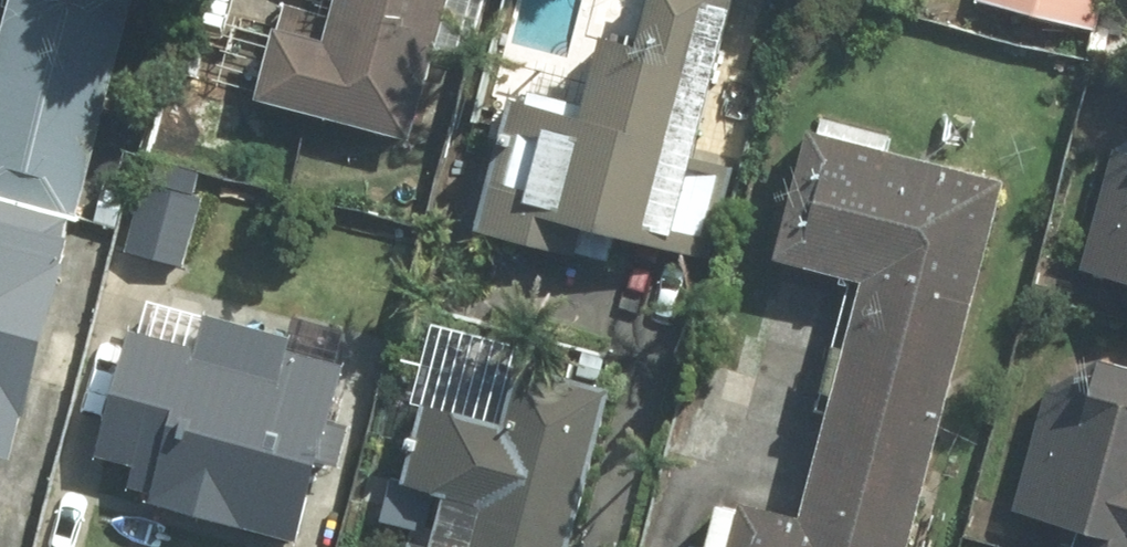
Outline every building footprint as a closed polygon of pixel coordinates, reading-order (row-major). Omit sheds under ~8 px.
[(0,20),(0,198),(71,217),(84,220),(144,0),(6,0),(0,20)] [(320,14),(276,1),(246,107),(406,153),(431,67),(472,79),(495,0),(324,0),(320,14)] [(512,40),(484,133),(500,137),(468,249),(537,269),(545,239),(686,280),(718,169),(690,161),(731,19),(666,0),(576,0),(561,54),(512,40)] [(1088,28),(1096,0),(978,0),(1088,28)] [(1121,119),(1077,298),(1126,310),(1126,121),(1121,119)] [(697,546),(901,546),(985,191),(887,168),(798,146),(767,276),(843,295),(790,518),(724,503),(704,517),(697,546)] [(145,181),(126,251),(188,268),(207,195),(196,192),(201,172),(160,161),(155,181),(145,181)] [(0,476),(71,217),(0,198),(0,476)] [(190,326),(181,360),(120,346),(89,472),(128,482),(119,516),(143,521),(249,546),(298,546),(315,476),(336,481),(350,424),(326,418),(340,362),(190,326)] [(418,412),(395,504),(428,513),(419,546),(564,546),(609,372),(565,361),(561,380),(511,367),(495,431),(418,412)] [(1102,366),(1042,400),(1006,539),(1036,546),(1126,546),(1126,372),(1102,366)]
